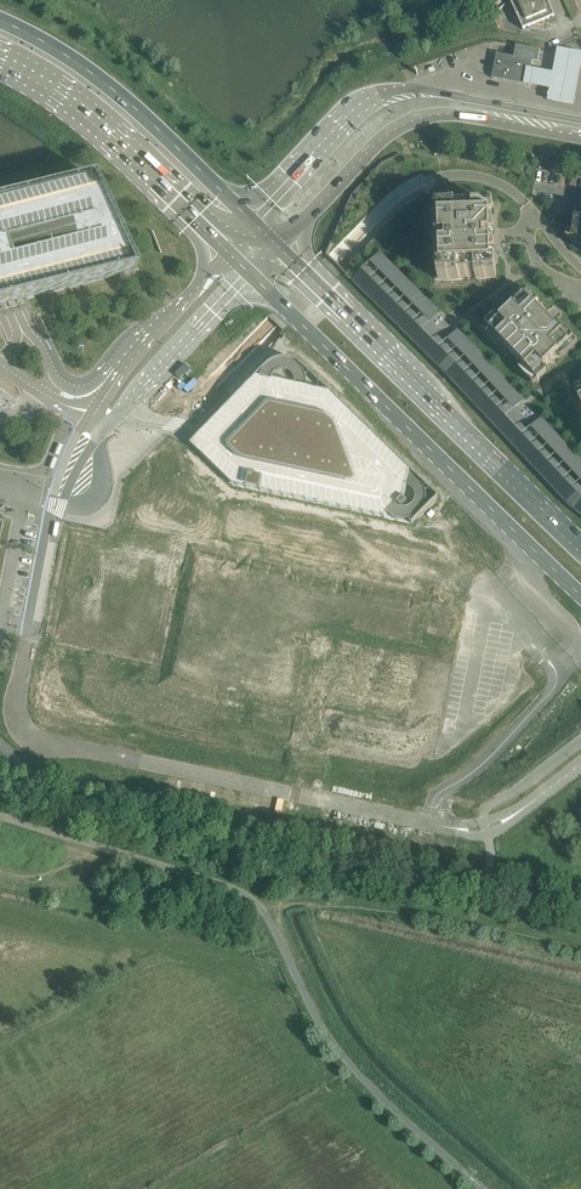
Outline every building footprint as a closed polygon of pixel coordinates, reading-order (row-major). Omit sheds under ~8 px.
[(554,16),(547,0),(510,0),(523,30),(554,16)] [(528,85),(531,70),(532,61),(538,63),(540,50),(516,45),(516,48),(514,57),(496,54),(492,78),(528,85)] [(137,271),(94,177),(0,202),(0,306),(2,305),(8,304),(11,303),(17,301),(19,301),(25,299),(28,298),(137,271)] [(456,207),(436,208),(436,211),(436,222),(441,222),(441,229),(437,230),(437,240),(437,241),(441,241),(441,248),(437,248),(437,249),(438,259),(442,259),(442,267),(438,267),(438,278),(438,281),(459,280),(459,277),(476,277),(476,280),(496,279),(496,276),(496,266),(496,265),(492,265),(491,258),(496,257),(495,247),(495,238),(495,228),(490,228),(490,220),(494,220),(494,209),(494,206),(473,207),(474,210),(456,210),(456,207)] [(570,239),(570,240),(579,248),(580,248),(580,220),(574,218),(571,231),(570,239)] [(495,317),(486,326),(501,342),(522,365),(538,381),(547,372),(543,368),(558,355),(574,339),(565,330),(561,334),(551,324),(547,320),(544,316),(534,306),(538,302),(529,292),(513,308),(499,321),(495,317)] [(196,438),(190,444),(198,452),(199,452),(233,485),(306,501),(384,517),(387,514),(389,515),(390,517),(392,518),(393,519),(395,519),(397,520),(399,520),(400,521),(402,521),(404,521),(406,520),(408,520),(410,519),(410,523),(412,523),(424,512),(438,497),(410,470),(366,427),(330,391),(300,364),(298,363),(296,362),(294,361),(292,360),(290,359),(288,359),(286,358),(284,358),(282,358),(280,358),(278,359),(276,359),(274,360),(272,361),(270,362),(268,363),(267,365),(265,366),(254,379),(217,416),(196,438)]
